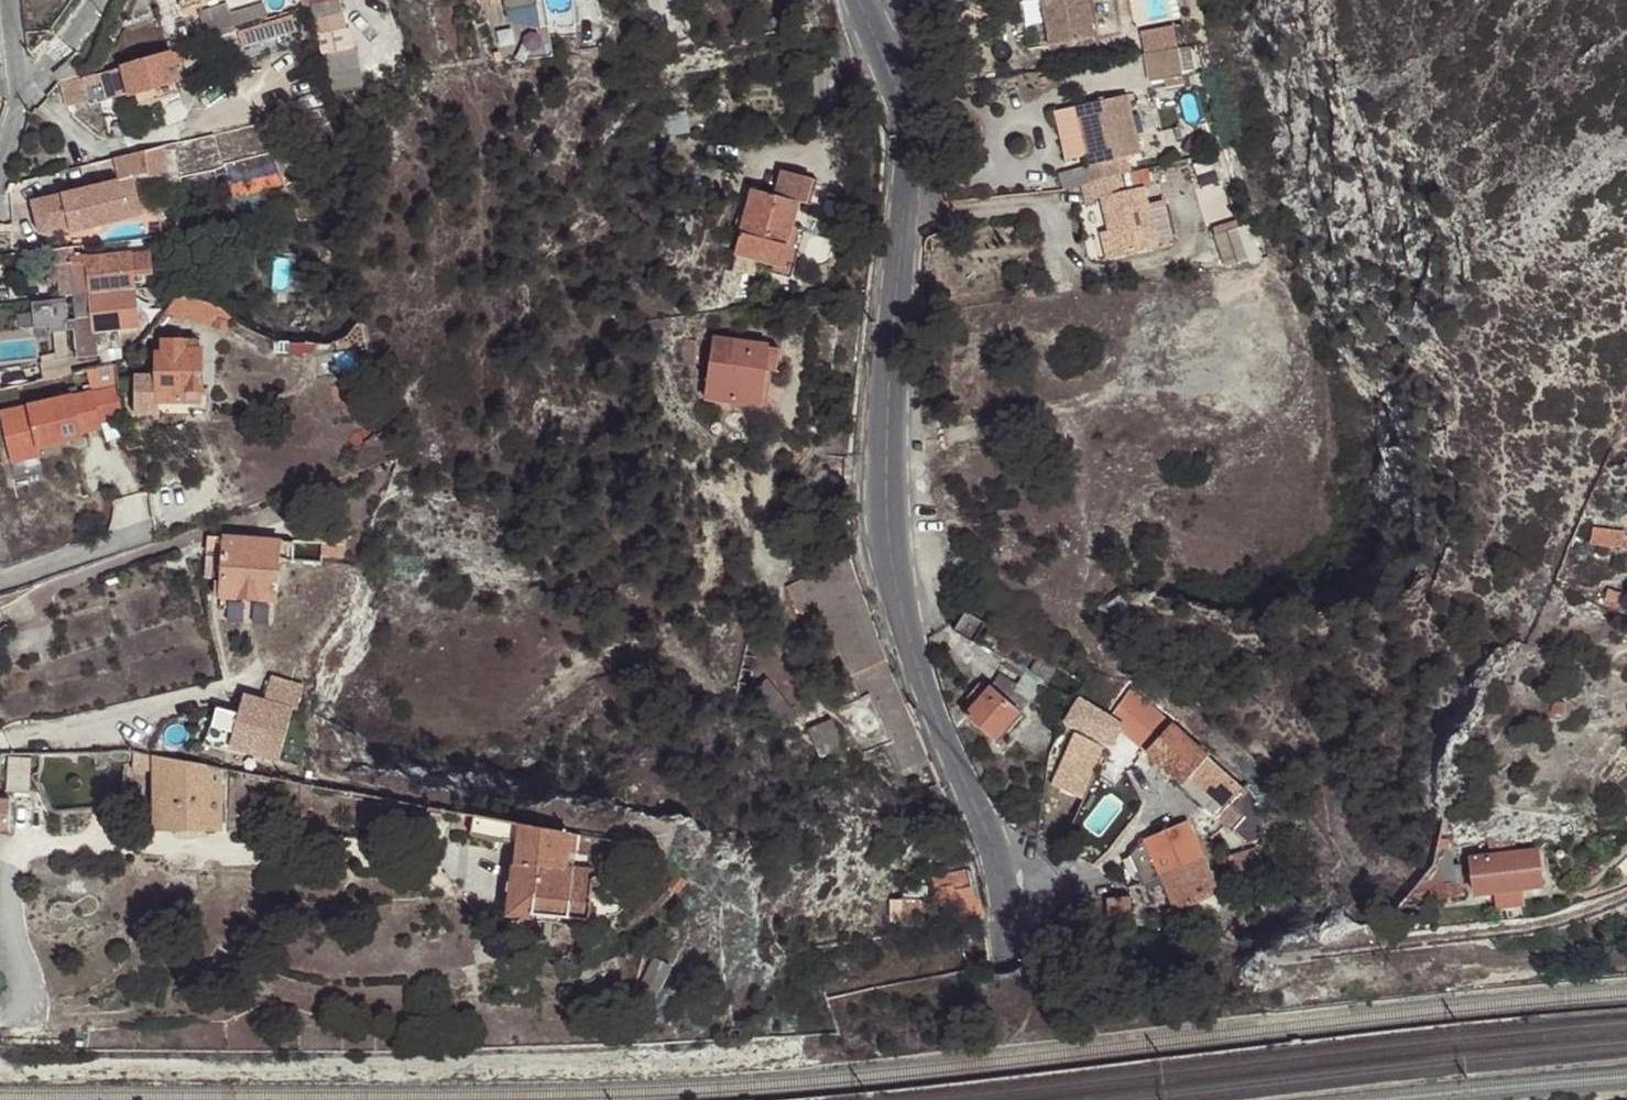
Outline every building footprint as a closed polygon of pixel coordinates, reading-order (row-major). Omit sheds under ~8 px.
[(330,78),(357,70),(336,0),(321,0),(308,4),(330,78)] [(1034,38),(1078,33),(1074,0),(1029,0),(1034,38)] [(207,36),(267,18),(262,6),(230,15),(227,4),(199,12),(207,36)] [(290,16),(253,28),(258,40),(294,28),(290,16)] [(1152,84),(1187,83),(1184,27),(1149,29),(1152,84)] [(258,40),(253,28),(242,30),(243,42),(258,40)] [(202,44),(168,54),(175,76),(205,54),(202,44)] [(175,76),(168,54),(122,68),(130,95),(136,93),(155,88),(172,82),(177,81),(175,76)] [(91,76),(60,86),(66,109),(98,99),(91,76)] [(175,95),(172,82),(155,88),(159,100),(175,95)] [(1112,84),(1062,99),(1077,149),(1079,155),(1074,157),(1079,174),(1111,164),(1107,148),(1129,141),(1112,84)] [(159,100),(155,88),(136,93),(140,106),(159,100)] [(164,150),(145,153),(148,170),(148,174),(166,170),(164,150)] [(148,170),(145,153),(118,158),(101,161),(105,180),(148,170)] [(1111,164),(1079,174),(1084,191),(1092,188),(1101,221),(1109,247),(1152,234),(1135,174),(1116,180),(1111,164)] [(789,268),(800,229),(807,204),(817,206),(824,182),(789,172),(782,196),(759,190),(741,254),(784,266),(789,268)] [(135,176),(121,180),(130,218),(145,215),(135,176)] [(71,227),(73,233),(131,219),(130,218),(121,180),(121,179),(32,202),(40,235),(71,227)] [(1257,218),(1220,230),(1233,267),(1269,255),(1257,218)] [(1101,221),(1094,223),(1101,249),(1109,247),(1101,221)] [(814,233),(800,229),(789,268),(804,272),(814,233)] [(61,283),(62,298),(92,295),(88,258),(88,255),(72,257),(71,248),(46,251),(49,284),(61,283)] [(88,258),(92,295),(133,291),(131,272),(129,258),(129,254),(88,258)] [(150,256),(129,258),(131,272),(151,270),(150,256)] [(269,260),(268,290),(288,290),(289,261),(269,260)] [(804,272),(789,268),(784,266),(782,274),(801,277),(804,272)] [(160,288),(150,289),(151,298),(162,297),(160,288)] [(133,291),(92,295),(96,328),(96,332),(97,331),(137,327),(133,291)] [(191,321),(198,300),(183,294),(167,313),(191,321)] [(92,295),(62,298),(53,299),(54,325),(62,325),(63,332),(77,330),(96,328),(92,295)] [(218,306),(198,300),(191,321),(224,333),(230,318),(218,306)] [(138,338),(137,327),(97,331),(99,351),(131,347),(138,338)] [(99,351),(97,331),(96,332),(96,328),(77,330),(79,359),(99,357),(99,351)] [(136,405),(162,404),(190,404),(203,404),(202,349),(198,348),(198,341),(185,341),(185,340),(164,341),(164,355),(158,355),(159,377),(136,377),(136,405)] [(303,344),(291,342),(291,354),(303,355),(303,344)] [(768,369),(770,349),(713,342),(705,400),(763,407),(768,369)] [(779,350),(770,349),(768,369),(777,370),(779,350)] [(43,381),(72,375),(67,353),(42,359),(43,365),(40,365),(43,381)] [(119,386),(2,413),(12,461),(41,454),(40,447),(84,438),(83,433),(103,428),(101,422),(122,417),(119,386)] [(161,416),(162,404),(136,405),(136,416),(161,416)] [(1593,530),(1592,545),(1622,548),(1624,533),(1593,530)] [(226,531),(226,537),(255,540),(256,535),(226,531)] [(276,602),(278,560),(279,543),(255,540),(226,537),(224,557),(222,596),(276,602)] [(215,595),(222,596),(224,557),(208,556),(207,577),(216,577),(215,595)] [(993,619),(975,604),(960,621),(978,636),(993,619)] [(992,685),(1022,705),(1037,688),(1007,662),(992,685)] [(272,677),(266,701),(295,709),(298,710),(304,686),(272,677)] [(764,679),(751,689),(782,727),(794,716),(764,679)] [(1018,709),(1022,705),(992,685),(991,686),(1018,709)] [(992,740),(1018,709),(991,686),(987,692),(980,687),(971,698),(977,705),(966,718),(992,740)] [(1119,727),(1116,731),(1144,752),(1170,724),(1129,689),(1106,718),(1119,727)] [(295,709),(266,701),(245,696),(240,714),(219,709),(210,742),(281,761),(295,709)] [(1063,725),(1107,745),(1116,731),(1119,727),(1106,718),(1076,702),(1063,725)] [(819,756),(846,745),(834,718),(807,728),(819,756)] [(1206,755),(1170,724),(1144,752),(1180,784),(1206,755)] [(1053,788),(1075,799),(1100,750),(1077,739),(1053,788)] [(157,756),(133,751),(133,770),(158,770),(157,756)] [(1209,751),(1206,755),(1180,784),(1249,843),(1267,839),(1261,796),(1209,751)] [(221,768),(157,756),(158,770),(157,826),(221,827),(222,776),(221,768)] [(230,769),(221,768),(222,776),(230,778),(232,770),(230,769)] [(253,774),(241,772),(239,786),(250,788),(253,774)] [(498,819),(475,816),(472,834),(497,838),(518,843),(521,825),(498,819)] [(1190,907),(1217,895),(1200,857),(1186,823),(1143,839),(1144,843),(1175,914),(1190,907)] [(570,833),(521,825),(518,843),(516,865),(518,865),(516,882),(514,881),(512,892),(515,893),(512,912),(533,913),(570,917),(590,918),(593,885),(595,886),(599,885),(602,881),(600,877),(596,876),(596,869),(567,866),(570,833)] [(618,841),(573,833),(572,843),(617,852),(618,841)] [(1534,851),(1469,859),(1473,891),(1496,889),(1524,885),(1539,884),(1534,851)] [(1457,864),(1428,868),(1402,901),(1461,894),(1457,864)] [(1140,883),(1149,879),(1143,866),(1134,870),(1140,883)] [(955,888),(971,885),(967,870),(931,878),(933,890),(939,889),(954,887),(955,888)] [(621,873),(615,893),(625,897),(631,877),(621,873)] [(669,883),(676,890),(683,883),(676,875),(669,883)] [(976,907),(971,885),(955,888),(959,911),(976,907)] [(1524,885),(1496,889),(1498,902),(1525,899),(1524,885)] [(944,914),(959,911),(955,888),(954,887),(939,889),(944,914)] [(1221,905),(1217,895),(1190,907),(1192,912),(1221,905)] [(1108,918),(1130,915),(1128,898),(1106,901),(1108,918)] [(899,900),(900,919),(925,919),(925,899),(899,900)] [(569,923),(570,917),(533,913),(533,919),(546,921),(556,922),(569,923)] [(640,982),(659,991),(672,963),(654,954),(640,982)]
